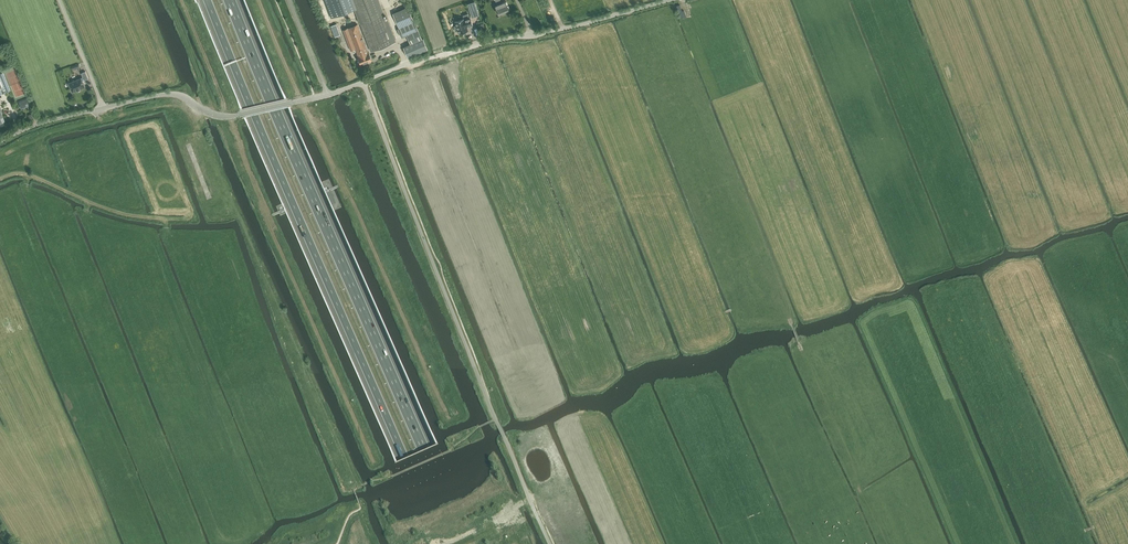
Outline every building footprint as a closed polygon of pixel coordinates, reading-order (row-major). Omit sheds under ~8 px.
[(396,42),(390,24),(387,25),(378,0),(351,0),(360,23),(371,51),(393,43),(396,42)] [(508,10),(505,1),(501,3),(500,0),(495,0),(497,4),(495,5),(498,14),(508,10)] [(475,1),(467,4),(472,17),(479,15),(475,1)] [(687,17),(685,8),(683,8),(683,4),(678,4),(679,18),(687,17)] [(393,14),(399,28),(398,28),(402,37),(407,35),(410,43),(422,38),(418,30),(414,21),(408,7),(393,14)] [(464,18),(455,21),(456,26),(454,27),(456,31),(458,31),(459,34),(468,31),(467,26),(473,24),(470,17),(464,19),(464,18)] [(370,61),(371,60),(368,52),(357,24),(348,28),(343,30),(350,50),(356,48),(358,54),(357,55),(361,64),(367,62),(368,62),(369,62),(370,61)] [(423,38),(403,47),(406,53),(408,58),(428,49),(423,38)] [(224,68),(224,69),(245,60),(245,59),(224,68)] [(0,73),(0,94),(11,90),(3,71),(0,73)] [(83,77),(69,83),(72,91),(72,92),(73,92),(85,87),(85,86),(83,81),(88,78),(85,71),(81,73),(83,77)] [(22,109),(30,106),(27,99),(19,102),(22,109)] [(330,192),(326,194),(331,206),(335,204),(330,192)]
